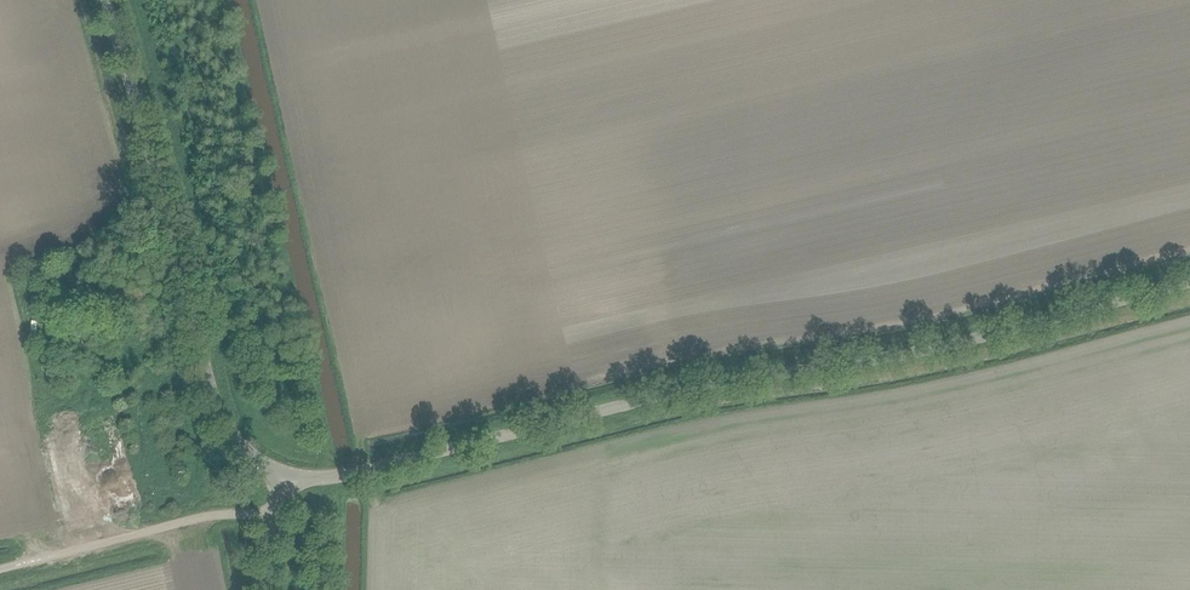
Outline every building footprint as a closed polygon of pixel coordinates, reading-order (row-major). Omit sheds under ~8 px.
[(65,314),(76,302),(63,290),(56,298),(60,302),(56,306),(65,314)]
